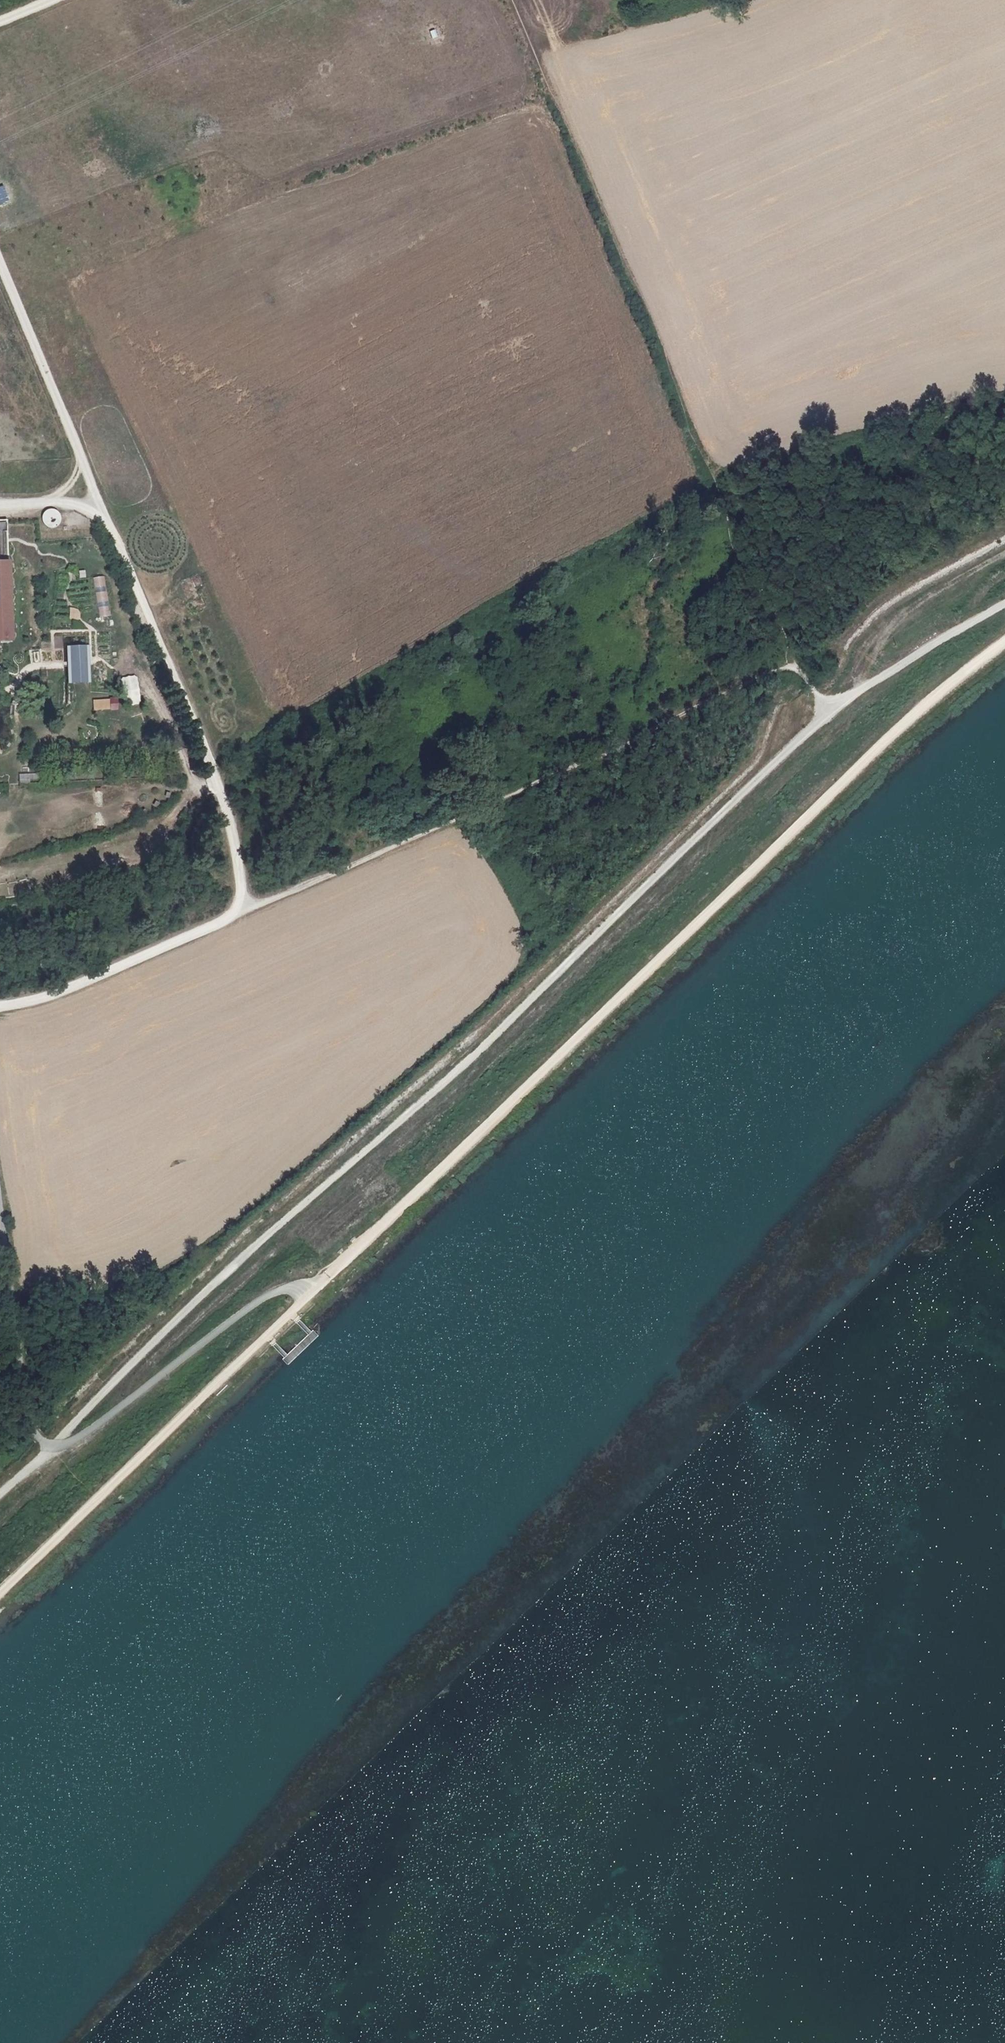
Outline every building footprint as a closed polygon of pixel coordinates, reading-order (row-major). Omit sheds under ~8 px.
[(38,515),(49,529),(60,521),(49,506),(38,515)] [(13,640),(11,561),(0,561),(0,641),(13,640)] [(105,576),(94,577),(96,617),(107,616),(105,576)] [(85,645),(66,645),(68,684),(92,683),(90,644),(85,645)]
